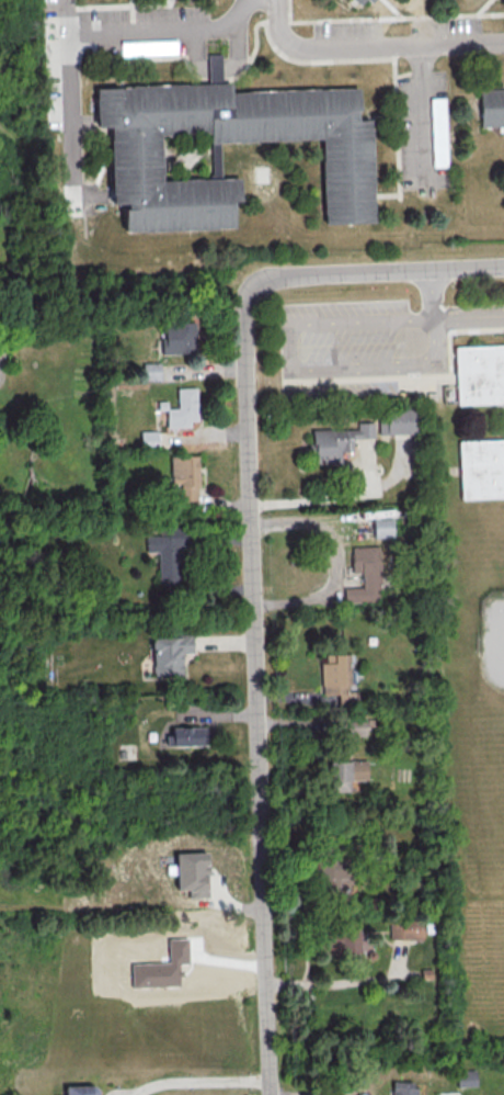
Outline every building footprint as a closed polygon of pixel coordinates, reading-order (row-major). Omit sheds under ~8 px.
[(119,40),(120,56),(176,55),(176,39),(119,40)] [(207,81),(220,81),(220,53),(207,53),(207,81)] [(324,225),(321,137),(218,140),(220,177),(238,176),(239,200),(231,201),(232,227),(121,232),(119,204),(112,204),(108,124),(96,124),(95,88),(226,82),(226,91),(358,86),(359,120),(369,120),(374,224),(324,225)] [(479,125),(503,125),(503,88),(479,88),(479,125)] [(431,166),(447,166),(445,97),(430,98),(431,166)] [(163,323),(196,321),(196,350),(177,350),(177,353),(160,353),(160,338),(163,337),(163,323)] [(457,349),(503,347),(503,405),(459,406),(458,376),(457,349)] [(142,362),(143,380),(160,380),(160,362),(142,362)] [(176,387),(195,387),(196,419),(190,420),(190,426),(165,427),(165,408),(177,407),(176,387)] [(379,434),(414,433),(413,408),(378,409),(379,434)] [(357,428),(313,429),(313,463),(340,462),(340,451),(352,451),(351,438),(374,438),(373,422),(357,422),(357,428)] [(460,441),(503,440),(503,499),(461,500),(461,472),(460,441)] [(170,455),(197,454),(199,485),(197,485),(197,501),(177,503),(176,486),(180,485),(180,483),(171,483),(170,455)] [(373,518),(391,518),(391,537),(374,538),(373,518)] [(157,551),(158,584),(186,584),(186,526),(167,527),(167,535),(146,535),(146,551),(157,551)] [(351,546),(379,545),(382,600),(344,601),(344,587),(362,586),(360,571),(352,572),(351,546)] [(192,633),(193,652),(182,653),(183,676),(153,677),(151,637),(174,637),(174,634),(192,633)] [(325,654),(346,653),(348,692),(322,693),(321,662),(325,662),(325,654)] [(365,718),(347,719),(347,736),(366,735),(365,718)] [(171,726),(205,725),(205,745),(165,745),(165,734),(171,734),(171,726)] [(350,760),(350,791),(330,791),(330,760),(350,760)] [(174,853),(206,853),(207,896),(187,898),(187,889),(175,889),(174,853)] [(316,896),(348,895),(347,859),(316,859),(316,896)] [(388,938),(421,939),(421,922),(389,921),(388,938)] [(322,953),(363,951),(362,929),(321,931),(322,953)] [(130,963),(168,962),(168,938),(186,938),(186,962),(179,963),(179,969),(182,969),(182,975),(179,975),(179,985),(130,987),(130,963)] [(456,1086),(476,1085),(475,1070),(455,1071),(456,1086)] [(416,1081),(391,1081),(391,1094),(415,1094),(416,1081)] [(96,1088),(96,1094),(65,1094),(65,1086),(91,1085),(96,1088)]
